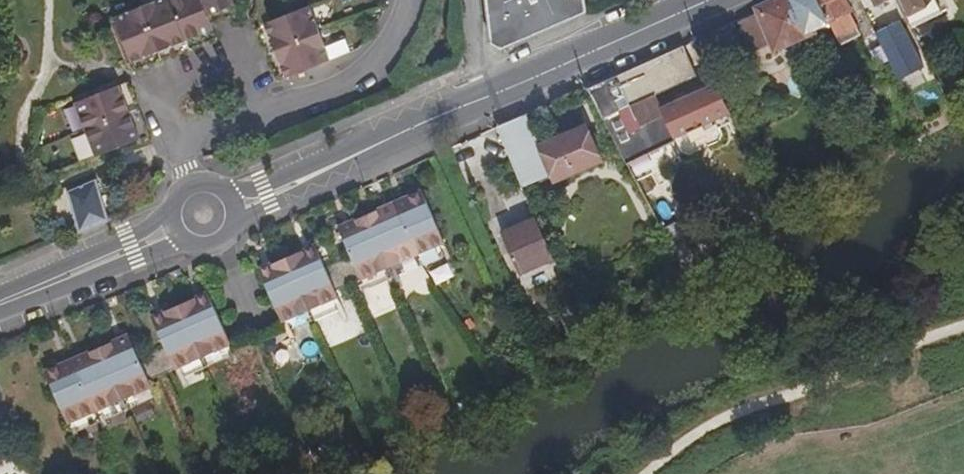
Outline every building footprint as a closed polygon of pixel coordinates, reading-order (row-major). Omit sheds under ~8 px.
[(166,0),(151,0),(137,5),(158,58),(170,53),(164,38),(178,32),(166,0)] [(178,32),(184,47),(197,42),(192,28),(206,22),(200,7),(197,0),(166,0),(178,32)] [(200,7),(212,2),(218,18),(233,12),(228,0),(197,0),(200,7)] [(583,10),(582,0),(484,0),(489,40),(499,46),(583,10)] [(736,18),(754,44),(776,32),(779,37),(824,10),(817,0),(777,0),(736,18)] [(824,10),(844,42),(860,32),(846,9),(852,5),(849,0),(817,0),(824,10)] [(913,21),(936,6),(932,0),(900,0),(913,21)] [(206,22),(218,18),(212,2),(200,7),(206,22)] [(272,33),(256,39),(262,53),(314,32),(304,4),(267,19),(272,33)] [(158,58),(137,5),(109,17),(124,55),(136,49),(142,65),(158,58)] [(876,27),(901,67),(925,52),(899,12),(876,27)] [(267,19),(251,26),(256,39),(272,33),(267,19)] [(211,38),(206,22),(192,28),(197,42),(211,38)] [(184,47),(178,32),(164,38),(170,53),(184,47)] [(314,32),(262,53),(268,67),(283,61),(288,74),(325,58),(314,32)] [(676,43),(582,84),(624,160),(669,133),(679,149),(717,127),(707,108),(722,100),(712,81),(662,109),(654,95),(693,73),(676,43)] [(124,55),(130,70),(142,65),(136,49),(124,55)] [(283,61),(268,67),(273,80),(288,74),(283,61)] [(128,93),(122,79),(107,86),(112,99),(128,93)] [(112,99),(107,86),(69,102),(79,128),(134,105),(128,93),(112,99)] [(134,105),(79,128),(90,155),(127,140),(122,127),(139,120),(134,105)] [(520,110),(493,123),(518,182),(549,170),(552,178),(595,158),(579,124),(534,143),(520,110)] [(127,140),(144,132),(139,120),(122,127),(127,140)] [(638,176),(678,158),(671,142),(631,160),(638,176)] [(76,226),(106,214),(90,176),(61,188),(76,226)] [(416,186),(400,193),(402,197),(390,202),(410,251),(438,239),(416,186)] [(402,197),(400,193),(388,198),(390,202),(402,197)] [(390,202),(388,198),(375,204),(378,207),(390,202)] [(410,251),(390,202),(378,207),(375,204),(360,210),(383,263),(410,251)] [(383,263),(360,210),(345,217),(347,221),(334,227),(354,275),(383,263)] [(511,270),(548,255),(532,216),(495,230),(511,270)] [(347,221),(345,217),(333,222),(334,227),(347,221)] [(308,239),(295,245),(298,250),(310,244),(308,239)] [(440,243),(438,239),(410,251),(415,264),(439,254),(435,244),(440,243)] [(298,250),(295,245),(281,252),(303,305),(331,293),(310,244),(298,250)] [(415,264),(410,251),(383,263),(385,267),(388,266),(392,275),(415,264)] [(303,305),(281,252),(265,259),(267,262),(254,269),(275,317),(303,305)] [(267,262),(265,259),(253,265),(254,269),(267,262)] [(448,260),(430,272),(438,285),(456,273),(448,260)] [(385,267),(383,263),(354,275),(356,279),(360,277),(364,286),(389,276),(385,267)] [(397,272),(404,296),(428,290),(421,266),(397,272)] [(200,286),(188,292),(189,296),(202,290),(200,286)] [(189,296),(188,292),(172,299),(196,351),(224,338),(202,290),(189,296)] [(331,293),(303,305),(309,318),(333,307),(328,298),(333,296),(331,293)] [(196,351),(172,299),(158,305),(160,310),(147,315),(169,364),(196,351)] [(160,310),(158,305),(145,311),(147,315),(160,310)] [(309,318),(303,305),(275,317),(277,321),(281,320),(285,329),(309,318)] [(122,329),(110,335),(112,340),(124,334),(122,329)] [(112,340),(110,335),(94,343),(118,394),(146,382),(124,334),(112,340)] [(224,338),(196,351),(203,365),(227,354),(223,344),(226,342),(224,338)] [(118,394),(94,343),(79,350),(81,354),(69,359),(91,407),(118,394)] [(81,354),(79,350),(67,355),(69,359),(81,354)] [(203,365),(196,351),(169,364),(170,367),(175,366),(179,375),(203,365)] [(69,359),(67,355),(56,361),(58,364),(69,359)] [(91,407),(69,359),(58,364),(56,361),(39,368),(62,420),(91,407)] [(146,382),(118,394),(124,407),(148,398),(144,388),(148,387),(146,382)] [(124,407),(118,394),(91,407),(93,411),(97,409),(102,418),(124,407)] [(93,411),(91,407),(62,420),(64,423),(68,422),(72,431),(97,420),(93,411)]
